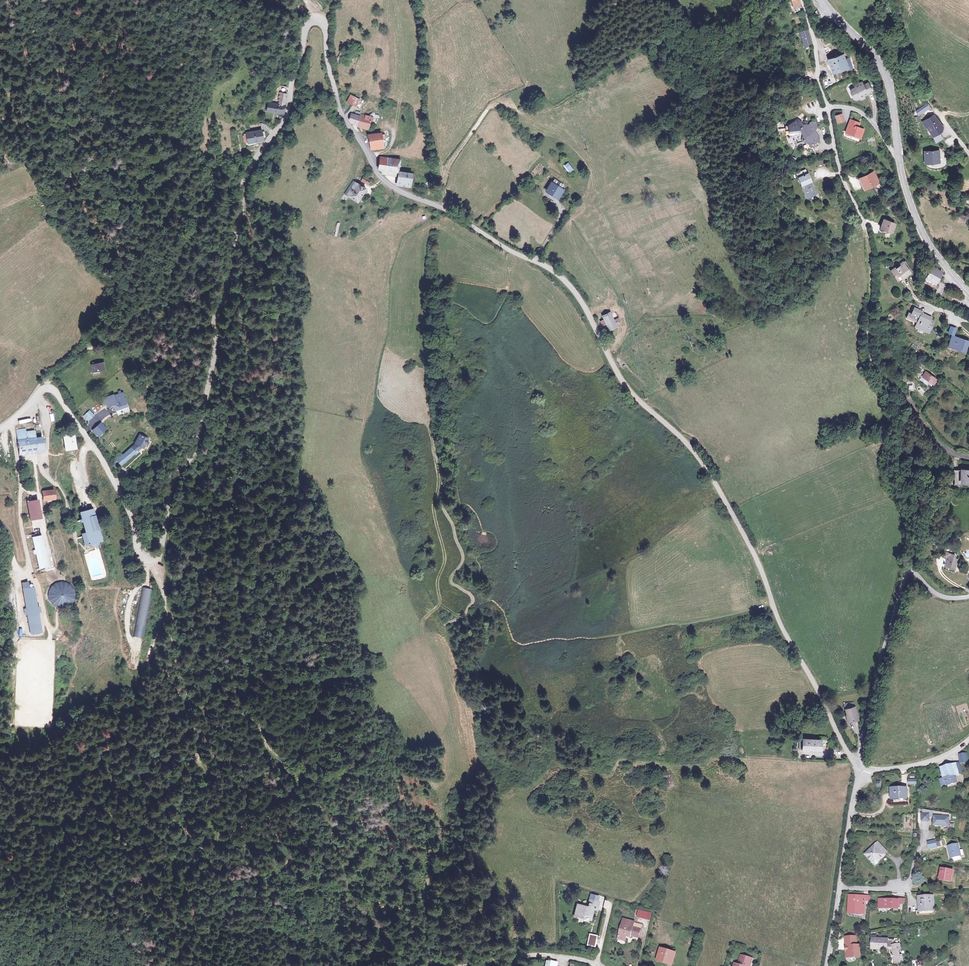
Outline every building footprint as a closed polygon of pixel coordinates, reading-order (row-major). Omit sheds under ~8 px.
[(807,30),(801,32),(805,45),(811,43),(807,30)] [(827,33),(819,36),(824,48),(832,44),(827,33)] [(844,54),(830,59),(834,70),(848,66),(849,69),(853,68),(850,57),(846,59),(844,54)] [(863,83),(856,86),(856,88),(854,89),(853,90),(853,92),(856,99),(858,99),(868,95),(868,94),(873,92),(869,84),(865,86),(863,83)] [(287,95),(279,93),(277,101),(279,101),(278,104),(268,102),(266,111),(281,114),(284,106),(287,95)] [(360,98),(351,94),(347,101),(356,106),(360,98)] [(928,103),(918,108),(920,113),(931,107),(928,103)] [(361,113),(357,111),(355,115),(352,113),(349,119),(353,123),(358,124),(357,126),(362,128),(368,130),(370,125),(369,125),(370,122),(371,122),(372,118),(366,116),(361,115),(361,113)] [(935,114),(927,119),(929,124),(930,126),(934,133),(942,129),(943,128),(942,127),(939,122),(935,114)] [(804,124),(800,119),(789,127),(789,128),(790,132),(791,138),(795,138),(798,144),(807,142),(813,146),(814,145),(817,142),(820,140),(818,137),(820,136),(816,131),(813,134),(811,133),(812,129),(818,126),(815,121),(812,122),(809,128),(803,125),(804,124)] [(859,124),(851,121),(846,133),(861,139),(864,130),(859,128),(857,128),(859,124)] [(249,124),(251,131),(262,130),(263,130),(263,123),(249,124)] [(251,131),(246,132),(247,141),(263,140),(262,130),(251,131)] [(382,134),(368,134),(369,146),(383,146),(382,138),(385,138),(385,135),(383,135),(382,134)] [(940,152),(926,153),(927,163),(941,162),(940,152)] [(390,158),(380,156),(379,159),(380,159),(383,160),(383,167),(382,170),(398,172),(400,172),(401,161),(390,158)] [(570,167),(565,161),(562,164),(567,170),(570,167)] [(400,172),(398,172),(397,183),(410,185),(412,174),(400,172)] [(809,173),(799,177),(808,199),(818,195),(809,173)] [(874,173),(860,179),(865,189),(879,182),(874,173)] [(371,179),(364,175),(361,180),(369,184),(371,179)] [(552,177),(550,182),(559,187),(561,183),(552,177)] [(366,187),(354,180),(344,193),(347,195),(346,197),(348,198),(349,197),(357,202),(366,187)] [(559,187),(550,182),(545,189),(555,195),(560,188),(559,187)] [(895,224),(884,220),(881,229),(891,233),(895,224)] [(906,262),(891,271),(898,281),(912,271),(906,262)] [(944,273),(934,267),(931,272),(930,274),(926,281),(939,288),(941,283),(939,283),(944,273)] [(946,286),(941,283),(939,288),(936,294),(941,297),(946,286)] [(613,307),(609,309),(614,321),(618,319),(613,307)] [(601,313),(604,318),(600,320),(602,323),(605,322),(608,328),(616,324),(614,321),(609,309),(601,313)] [(915,313),(912,312),(910,317),(918,321),(918,319),(920,320),(916,330),(927,335),(932,325),(928,323),(929,320),(920,316),(920,315),(915,313)] [(949,348),(965,354),(968,343),(968,342),(962,339),(961,341),(952,338),(949,348)] [(103,363),(93,366),(95,373),(105,369),(103,363)] [(934,387),(937,382),(930,378),(931,377),(927,374),(926,375),(923,379),(930,384),(928,387),(930,388),(931,385),(934,387)] [(930,384),(923,379),(921,383),(928,388),(928,387),(930,384)] [(114,395),(105,399),(109,407),(115,405),(117,411),(126,407),(125,403),(127,402),(123,393),(114,397),(114,395)] [(94,415),(89,410),(85,414),(87,416),(85,419),(88,422),(94,415)] [(105,429),(99,423),(91,431),(97,437),(105,429)] [(25,432),(15,433),(18,456),(43,453),(42,437),(33,438),(33,431),(25,432)] [(73,431),(61,433),(64,452),(76,449),(73,431)] [(146,440),(139,436),(133,445),(140,449),(146,440)] [(120,454),(114,460),(119,466),(139,450),(132,446),(121,456),(120,454)] [(968,488),(968,470),(968,473),(953,472),(952,478),(954,478),(953,485),(951,485),(951,487),(968,488)] [(55,489),(43,491),(44,499),(56,498),(55,489)] [(35,501),(32,498),(26,500),(31,519),(43,516),(39,502),(35,501)] [(93,509),(81,512),(86,532),(83,533),(85,545),(91,544),(97,550),(98,542),(101,541),(97,528),(97,524),(93,509)] [(40,536),(31,538),(38,571),(44,569),(44,567),(47,566),(44,555),(45,554),(44,548),(43,548),(40,536)] [(949,560),(947,567),(954,569),(956,560),(954,559),(955,556),(952,556),(952,559),(949,558),(949,560)] [(72,601),(74,598),(75,594),(74,590),(72,587),(69,584),(66,582),(62,582),(58,582),(54,584),(51,587),(50,590),(49,594),(50,598),(52,602),(55,605),(58,606),(62,607),(66,606),(70,604),(72,601)] [(34,585),(23,587),(27,606),(24,607),(25,612),(27,612),(31,633),(41,631),(38,610),(40,610),(39,604),(37,605),(34,585)] [(152,591),(142,589),(134,632),(143,633),(152,591)] [(135,596),(129,595),(126,613),(131,614),(135,596)] [(848,700),(843,701),(848,719),(858,716),(852,699),(848,700)] [(804,739),(801,739),(800,745),(803,745),(803,749),(809,750),(809,748),(821,749),(822,739),(804,738),(804,739)] [(966,754),(959,755),(960,762),(967,762),(966,754)] [(958,763),(951,764),(954,776),(961,775),(958,763)] [(951,764),(940,767),(943,777),(938,779),(940,784),(942,783),(943,786),(956,783),(954,776),(951,764)] [(907,788),(891,788),(891,798),(904,798),(904,793),(907,792),(907,788)] [(949,814),(923,809),(922,813),(929,814),(933,814),(933,817),(934,817),(934,825),(949,827),(949,818),(949,814)] [(882,848),(877,842),(866,852),(869,855),(866,858),(871,862),(874,860),(876,862),(883,856),(879,851),(882,848)] [(958,844),(948,846),(950,858),(955,857),(960,856),(958,844)] [(951,872),(942,870),(940,879),(949,881),(951,872)] [(861,897),(847,897),(847,911),(862,911),(862,904),(861,897)] [(933,898),(920,898),(920,911),(932,911),(933,898)] [(597,900),(590,899),(588,908),(578,906),(576,916),(591,918),(593,910),(598,910),(599,900),(597,900)] [(895,900),(876,899),(876,907),(892,908),(895,908),(895,900)] [(631,934),(639,936),(641,929),(633,926),(634,922),(623,919),(618,937),(625,939),(626,934),(630,935),(631,934)] [(597,935),(589,933),(587,945),(594,946),(597,935)] [(857,936),(844,936),(845,958),(860,958),(860,945),(857,944),(857,936)] [(887,940),(871,939),(870,951),(876,951),(881,951),(886,952),(887,950),(892,950),(895,965),(902,963),(901,956),(898,956),(898,951),(900,951),(899,945),(895,946),(891,946),(887,946),(887,940)] [(676,952),(662,948),(658,959),(673,963),(676,952)] [(739,954),(737,964),(734,963),(733,965),(748,965),(750,957),(739,954)]
